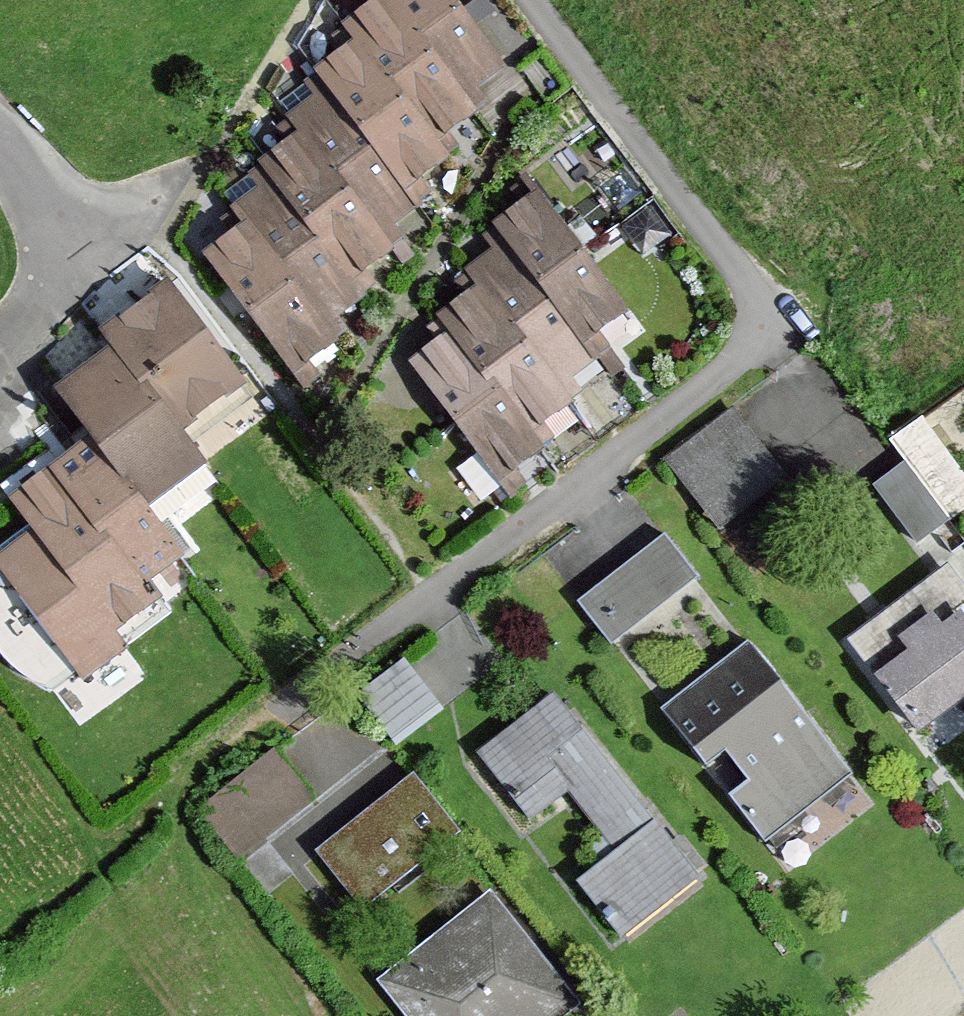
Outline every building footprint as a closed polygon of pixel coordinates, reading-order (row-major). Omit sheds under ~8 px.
[(388,0),(366,0),(335,23),(346,43),(426,143),(471,109),(460,95),(388,0)] [(445,0),(388,0),(460,95),(496,67),(445,0)] [(436,155),(426,143),(346,43),(311,71),(324,86),(401,183),(436,155)] [(419,207),(401,183),(324,86),(280,121),(293,138),(376,241),(419,207)] [(390,259),(376,241),(293,138),(260,164),(271,171),(357,284),(390,259)] [(373,305),(357,284),(271,171),(221,210),(231,219),(324,343),(373,305)] [(622,308),(538,196),(492,230),(504,245),(472,269),(484,286),(443,318),(452,330),(412,360),(502,480),(548,445),(534,427),(573,398),(562,383),(598,356),(584,337),(622,308)] [(285,372),(324,343),(231,219),(193,248),(285,372)] [(239,384),(159,275),(92,323),(105,339),(172,433),(239,384)] [(172,433),(105,339),(39,386),(78,441),(132,516),(198,469),(172,433)] [(834,465),(873,440),(810,343),(738,389),(794,475),(827,454),(834,465)] [(724,405),(653,460),(711,533),(781,477),(724,405)] [(869,488),(910,544),(963,504),(963,482),(911,411),(876,437),(899,466),(869,488)] [(161,556),(132,516),(78,441),(38,470),(122,585),(161,556)] [(122,585),(38,470),(0,498),(0,510),(18,532),(92,637),(136,605),(122,585)] [(654,531),(565,598),(600,644),(689,577),(654,531)] [(92,637),(18,532),(0,545),(0,584),(68,680),(104,655),(92,637)] [(940,598),(855,667),(914,740),(963,700),(963,629),(940,598)] [(737,641),(649,712),(762,853),(850,782),(737,641)] [(361,679),(398,729),(444,695),(407,645),(361,679)] [(701,870),(545,683),(464,750),(524,822),(553,798),(600,855),(568,882),(616,940),(701,870)] [(279,733),(203,791),(244,843),(319,784),(279,733)] [(447,829),(404,773),(303,850),(346,906),(447,829)] [(487,889),(373,978),(403,1015),(558,1015),(575,1002),(487,889)]
